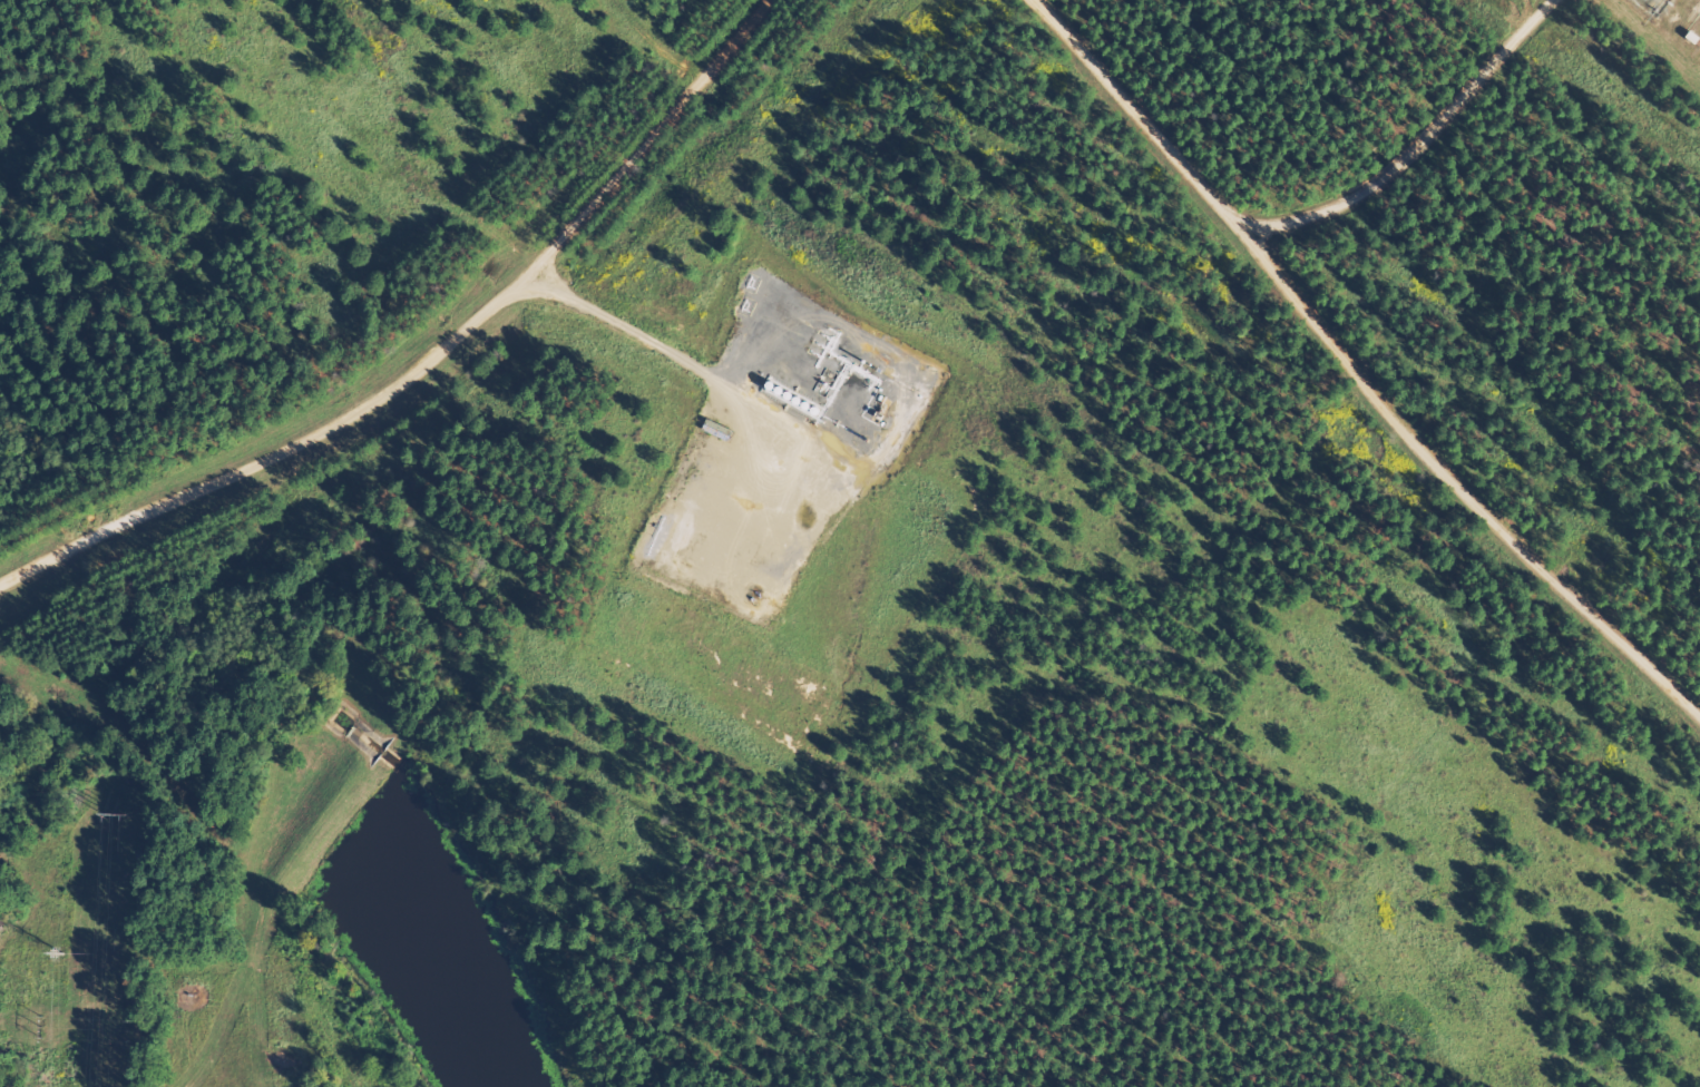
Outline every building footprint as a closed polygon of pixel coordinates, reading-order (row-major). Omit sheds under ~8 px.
[(885,381),(842,357),(836,369),(829,365),(822,378),(825,379),(818,392),(830,399),(826,407),(788,386),(779,401),(822,426),(835,402),(846,408),(852,399),(869,409),(885,381)]
